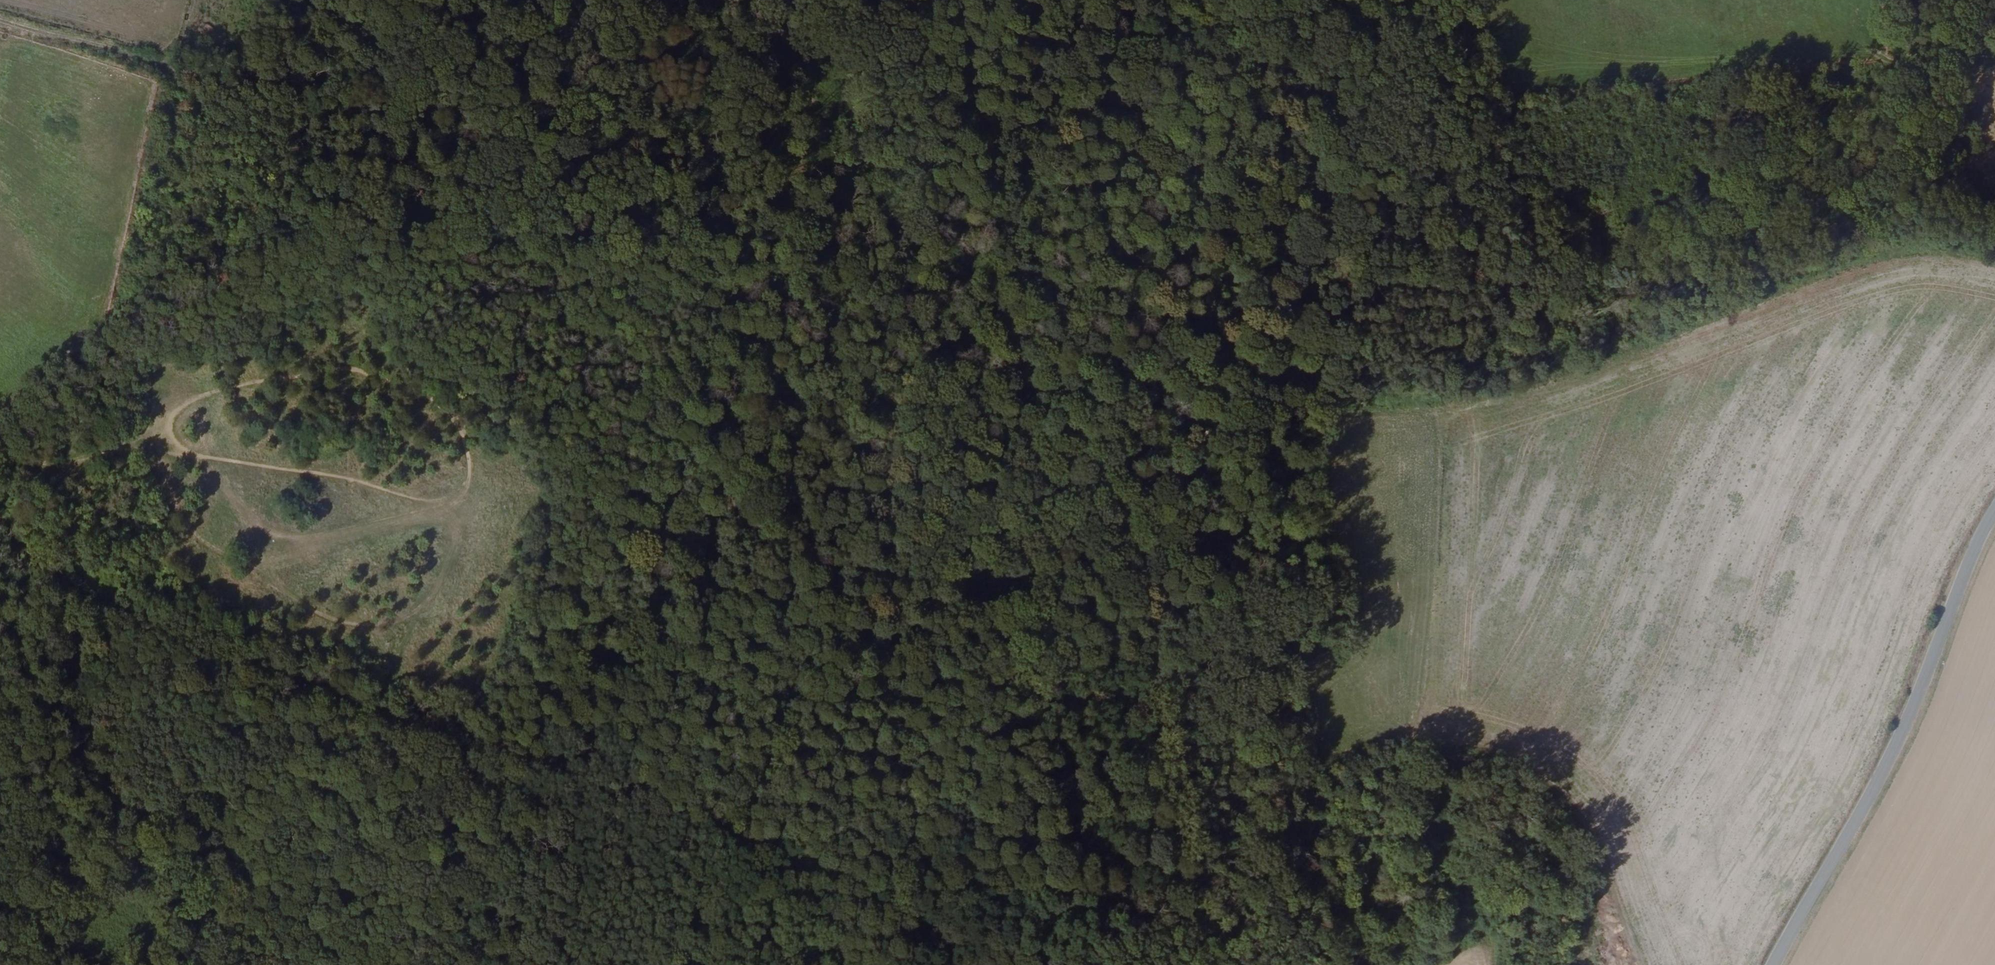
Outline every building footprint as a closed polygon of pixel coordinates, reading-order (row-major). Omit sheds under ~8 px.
[(902,103),(911,103),(910,90),(901,91),(902,103)] [(1171,921),(1180,919),(1177,909),(1169,911),(1171,921)]
